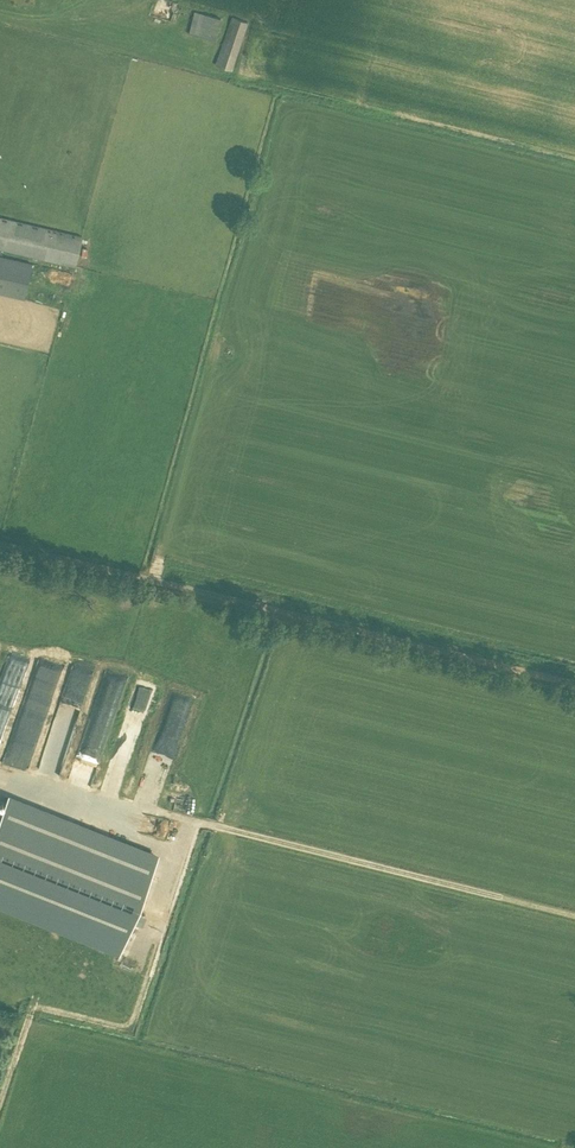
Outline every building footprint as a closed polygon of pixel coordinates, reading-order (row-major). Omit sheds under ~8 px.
[(92,12),(101,13),(102,6),(93,5),(92,12)] [(216,39),(221,17),(194,11),(189,33),(216,39)] [(232,70),(248,22),(231,16),(215,64),(232,70)] [(75,267),(82,236),(0,217),(0,249),(75,267)] [(25,299),(34,264),(0,256),(0,293),(25,299)] [(18,683),(9,680),(0,706),(0,717),(5,718),(10,702),(11,702),(18,683)] [(22,726),(15,744),(20,745),(22,740),(38,745),(42,734),(22,726)] [(118,955),(158,854),(9,794),(0,817),(0,908),(118,955)]
